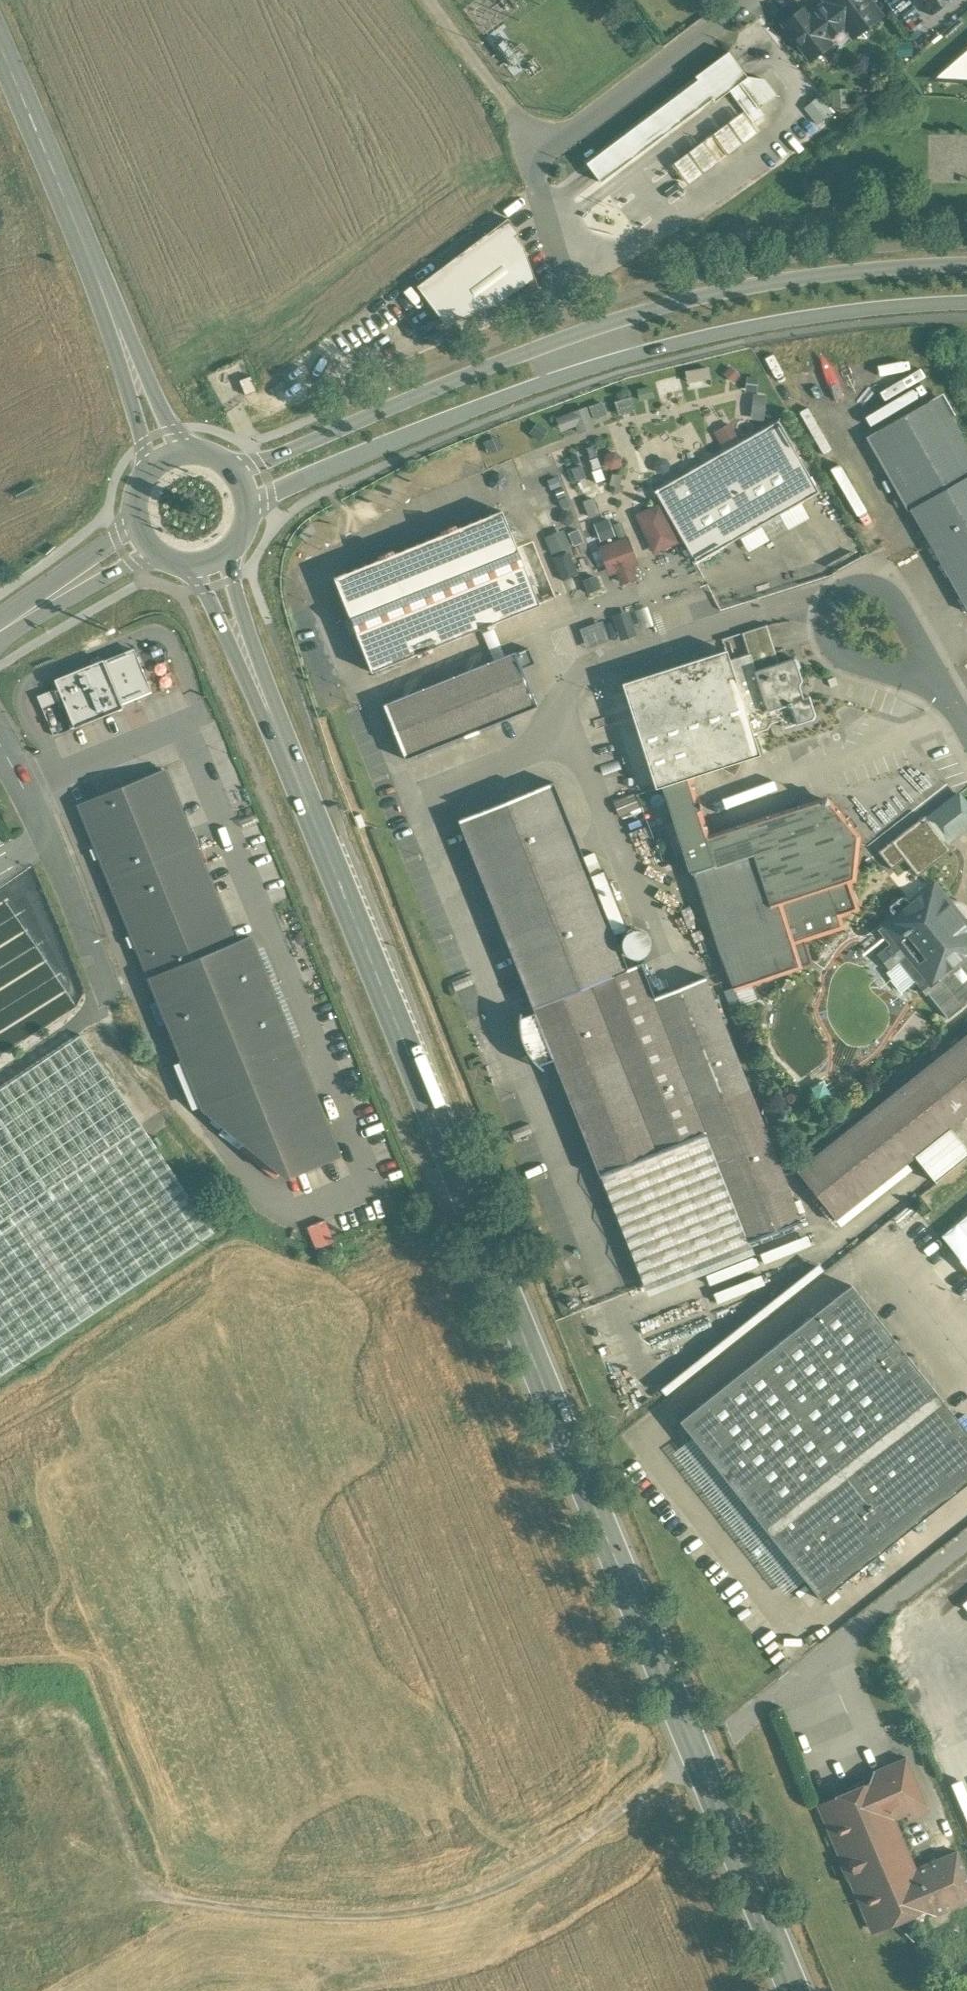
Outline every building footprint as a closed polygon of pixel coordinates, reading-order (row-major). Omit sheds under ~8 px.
[(868,0),(826,0),(827,1),(845,26),(854,36),(866,37),(867,26),(880,16),(868,0)] [(827,1),(808,16),(826,40),(845,26),(827,1)] [(808,16),(803,9),(784,24),(811,59),(830,45),(826,40),(808,16)] [(935,77),(936,79),(966,81),(966,49),(935,77)] [(728,52),(695,77),(698,80),(586,163),(601,182),(712,99),(714,102),(729,91),(747,77),(728,52)] [(764,79),(747,77),(729,91),(754,123),(764,115),(759,108),(777,96),(764,79)] [(803,105),(816,121),(830,110),(817,94),(803,105)] [(726,155),(712,136),(704,141),(718,161),(726,155)] [(507,218),(417,286),(445,324),(539,290),(524,248),(515,236),(519,233),(507,218)] [(916,358),(842,391),(856,421),(930,388),(916,358)] [(871,438),(910,508),(966,476),(966,445),(941,399),(871,438)] [(556,412),(560,433),(592,427),(589,413),(602,410),(601,403),(556,412)] [(778,421),(655,491),(696,562),(819,492),(778,421)] [(910,508),(966,609),(966,476),(910,508)] [(502,510),(457,528),(455,524),(440,531),(441,534),(394,553),(392,549),(377,556),(378,560),(334,578),(371,671),(416,653),(417,657),(433,651),(431,647),(478,628),(480,632),(496,626),(494,622),(539,604),(502,510)] [(566,547),(569,546),(561,528),(544,535),(562,578),(577,571),(566,547)] [(601,572),(616,570),(617,580),(634,578),(630,539),(598,543),(601,572)] [(610,615),(617,637),(632,632),(625,610),(610,615)] [(585,643),(604,638),(601,621),(581,625),(585,643)] [(766,625),(742,633),(748,654),(754,671),(779,663),(766,625)] [(515,651),(383,704),(405,759),(537,706),(522,669),(535,664),(528,648),(516,653),(515,651)] [(133,650),(104,662),(121,702),(150,690),(133,650)] [(726,650),(622,683),(655,787),(663,785),(689,777),(720,767),(735,775),(741,763),(737,761),(759,754),(751,729),(729,660),(726,650)] [(779,663),(754,671),(748,654),(729,660),(751,729),(770,723),(772,720),(772,718),(778,716),(781,725),(785,727),(813,719),(815,715),(809,695),(802,697),(799,685),(801,680),(794,658),(779,663)] [(103,659),(54,679),(56,683),(63,699),(74,728),(123,708),(121,702),(104,662),(103,659)] [(56,683),(35,691),(42,707),(63,699),(56,683)] [(164,770),(79,805),(202,1107),(288,1176),(339,1155),(250,936),(235,942),(164,770)] [(689,777),(663,785),(691,873),(695,872),(718,865),(689,777)] [(654,997),(641,963),(627,968),(614,935),(621,932),(623,936),(622,941),(622,947),(624,952),(628,955),(633,957),(638,957),(643,955),(647,951),(649,947),(649,941),(648,936),(644,932),(639,930),(634,929),(629,931),(605,870),(591,876),(553,782),(458,820),(600,1177),(601,1176),(644,1284),(750,1242),(750,1241),(801,1221),(705,977),(654,997)] [(927,820),(945,843),(966,825),(966,805),(959,794),(927,820)] [(824,800),(745,826),(754,853),(753,853),(778,931),(783,945),(802,939),(841,926),(837,913),(856,907),(847,881),(849,880),(851,879),(850,878),(851,878),(851,877),(856,837),(856,836),(826,801),(826,800),(825,801),(824,799),(824,800)] [(718,865),(695,872),(720,950),(778,931),(753,853),(718,865)] [(933,884),(910,903),(906,898),(901,898),(891,905),(891,910),(895,915),(882,925),(883,925),(879,928),(891,944),(880,954),(879,954),(889,967),(890,967),(899,959),(919,984),(928,977),(931,978),(934,979),(937,978),(945,987),(931,998),(948,1018),(966,1003),(966,927),(933,884)] [(76,1002),(0,891),(0,1054),(76,1002)] [(778,931),(720,950),(734,986),(752,981),(791,968),(783,945),(778,931)] [(802,939),(783,945),(791,968),(808,962),(804,948),(805,947),(802,939)] [(752,981),(735,987),(742,1004),(759,999),(752,981)] [(797,1170),(836,1219),(966,1115),(966,1034),(797,1170)] [(0,1089),(0,1376),(214,1233),(142,1126),(143,1126),(81,1035),(0,1089)] [(959,1458),(833,1299),(679,1422),(743,1502),(736,1508),(747,1522),(755,1516),(806,1580),(959,1458)] [(874,1771),(877,1779),(840,1795),(842,1801),(826,1808),(848,1860),(862,1854),(867,1867),(853,1873),(875,1924),(891,1917),(894,1923),(940,1904),(943,1905),(946,1910),(966,1901),(966,1875),(957,1851),(916,1868),(895,1818),(907,1813),(910,1819),(929,1811),(907,1757),(874,1771)] [(953,1776),(966,1808),(966,1770),(953,1776)]
